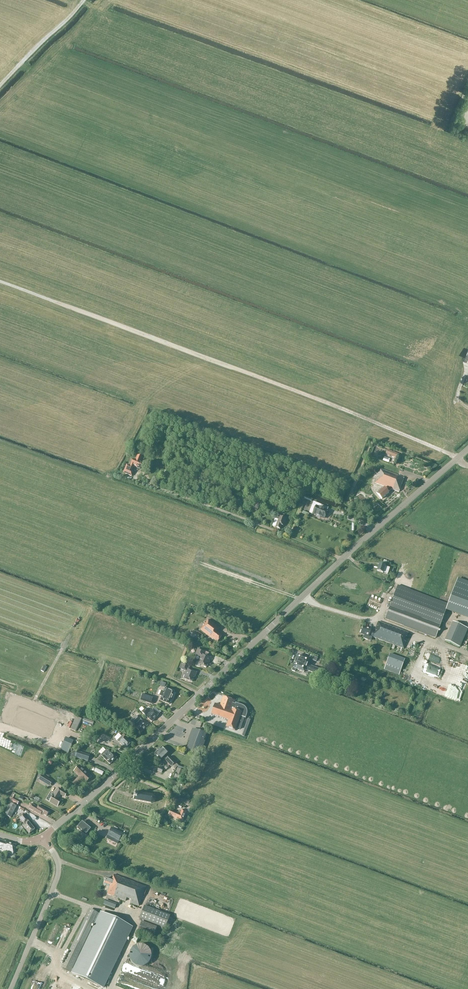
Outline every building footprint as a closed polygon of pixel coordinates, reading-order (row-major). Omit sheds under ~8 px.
[(13,78),(16,81),(23,72),(21,70),(13,78)] [(392,451),(387,449),(386,454),(397,458),(399,454),(392,452),(392,451)] [(133,460),(130,467),(127,465),(123,473),(132,476),(133,472),(132,472),(134,466),(140,469),(142,463),(140,463),(142,458),(137,456),(136,461),(133,460)] [(399,492),(404,478),(381,469),(380,473),(379,473),(375,483),(388,488),(386,490),(385,488),(378,494),(382,499),(389,493),(388,492),(391,489),(399,492)] [(315,507),(314,508),(312,515),(324,520),(329,508),(313,502),(312,506),(315,507)] [(265,515),(266,511),(259,508),(256,515),(260,517),(261,513),(265,515)] [(286,519),(280,516),(276,528),(280,529),(281,526),(283,526),(286,519)] [(385,566),(380,564),(377,571),(383,573),(383,571),(387,573),(388,569),(385,568),(385,566)] [(397,586),(388,610),(385,619),(435,638),(448,605),(397,586)] [(217,633),(220,629),(209,620),(201,630),(212,639),(217,643),(222,636),(217,633)] [(460,645),(467,626),(451,620),(444,639),(460,645)] [(360,634),(364,636),(363,639),(371,642),(372,638),(369,637),(369,636),(404,649),(406,642),(404,642),(406,637),(407,637),(408,633),(379,621),(374,633),(371,632),(372,630),(363,627),(360,634)] [(200,635),(191,631),(189,636),(198,640),(200,635)] [(421,643),(410,682),(417,684),(420,675),(422,675),(431,646),(421,643)] [(209,654),(198,649),(195,655),(201,657),(199,662),(198,662),(197,663),(196,663),(196,665),(196,666),(197,666),(198,666),(199,666),(200,665),(204,667),(206,668),(209,662),(211,658),(208,657),(209,654)] [(450,661),(453,654),(447,651),(444,659),(450,661)] [(390,654),(385,667),(400,673),(405,660),(390,654)] [(428,670),(437,672),(440,657),(431,655),(428,670)] [(298,656),(293,668),(296,669),(304,673),(305,670),(320,676),(322,671),(307,665),(309,660),(298,656)] [(183,664),(181,669),(187,672),(184,679),(192,682),(194,676),(195,677),(197,673),(189,670),(190,666),(183,664)] [(439,670),(432,693),(442,696),(448,678),(445,677),(446,672),(439,670)] [(165,688),(164,692),(162,691),(160,696),(162,697),(160,701),(169,704),(174,692),(165,688)] [(58,710),(11,693),(1,719),(48,737),(58,710)] [(142,694),(140,701),(147,703),(149,696),(142,694)] [(220,706),(215,704),(211,715),(228,721),(226,728),(235,731),(237,726),(240,727),(241,724),(242,724),(244,718),(245,718),(246,715),(246,714),(247,714),(247,713),(247,712),(247,711),(246,711),(246,710),(246,709),(245,708),(244,707),(244,706),(243,706),(236,703),(235,705),(233,704),(234,701),(223,697),(220,706)] [(151,709),(149,712),(145,708),(141,712),(152,722),(158,716),(151,709)] [(136,716),(130,723),(130,722),(141,733),(148,727),(137,716),(136,716)] [(70,729),(76,732),(82,720),(76,717),(70,729)] [(241,736),(244,737),(250,720),(248,719),(241,736)] [(174,734),(174,735),(179,735),(179,733),(184,733),(184,727),(174,728),(175,731),(170,731),(171,734),(174,734)] [(197,731),(192,729),(188,741),(189,742),(187,750),(200,755),(205,742),(203,741),(206,734),(197,731)] [(119,743),(126,749),(131,743),(125,737),(126,736),(124,734),(117,741),(120,742),(119,743)] [(61,750),(68,753),(73,742),(65,739),(61,750)] [(162,747),(154,755),(160,760),(163,758),(166,760),(165,761),(174,770),(178,766),(175,763),(176,762),(170,756),(168,758),(166,755),(168,753),(162,747)] [(106,750),(101,756),(110,765),(116,758),(110,752),(106,750)] [(88,762),(90,755),(77,751),(75,758),(88,762)] [(75,772),(79,776),(72,784),(78,789),(91,777),(80,767),(75,772)] [(185,772),(178,770),(174,778),(181,781),(185,772)] [(38,780),(50,787),(53,782),(41,775),(38,780)] [(55,792),(56,793),(50,802),(57,806),(61,801),(58,799),(60,795),(64,798),(67,793),(58,788),(55,792)] [(135,792),(133,800),(151,804),(155,802),(156,798),(153,796),(135,792)] [(17,807),(10,803),(4,815),(11,818),(17,807)] [(47,816),(49,812),(38,806),(38,807),(32,804),(29,809),(40,815),(41,814),(47,816)] [(187,812),(182,810),(180,813),(177,813),(177,814),(171,811),(169,815),(182,821),(187,812)] [(29,834),(35,830),(28,821),(29,820),(24,814),(19,818),(24,824),(22,826),(29,834)] [(88,826),(83,822),(77,828),(83,833),(87,836),(92,829),(88,826)] [(123,834),(111,828),(106,839),(117,844),(123,834)] [(6,842),(5,842),(0,840),(0,850),(13,854),(16,846),(6,842)] [(106,878),(104,884),(110,886),(107,894),(126,901),(127,899),(131,900),(130,903),(139,906),(146,887),(114,875),(112,880),(106,878)] [(117,905),(105,900),(103,905),(115,909),(117,905)] [(170,916),(144,906),(140,919),(165,929),(170,916)] [(105,988),(134,928),(100,912),(99,914),(89,910),(61,968),(70,973),(94,924),(94,925),(72,973),(105,988)] [(157,927),(142,921),(137,933),(153,939),(157,927)] [(136,966),(140,967),(144,966),(148,964),(151,960),(152,956),(151,952),(148,948),(145,946),(141,945),(136,946),(133,948),(130,952),(129,956),(130,960),(132,964),(136,966)] [(38,973),(46,976),(54,958),(49,956),(45,965),(41,964),(38,973)]
